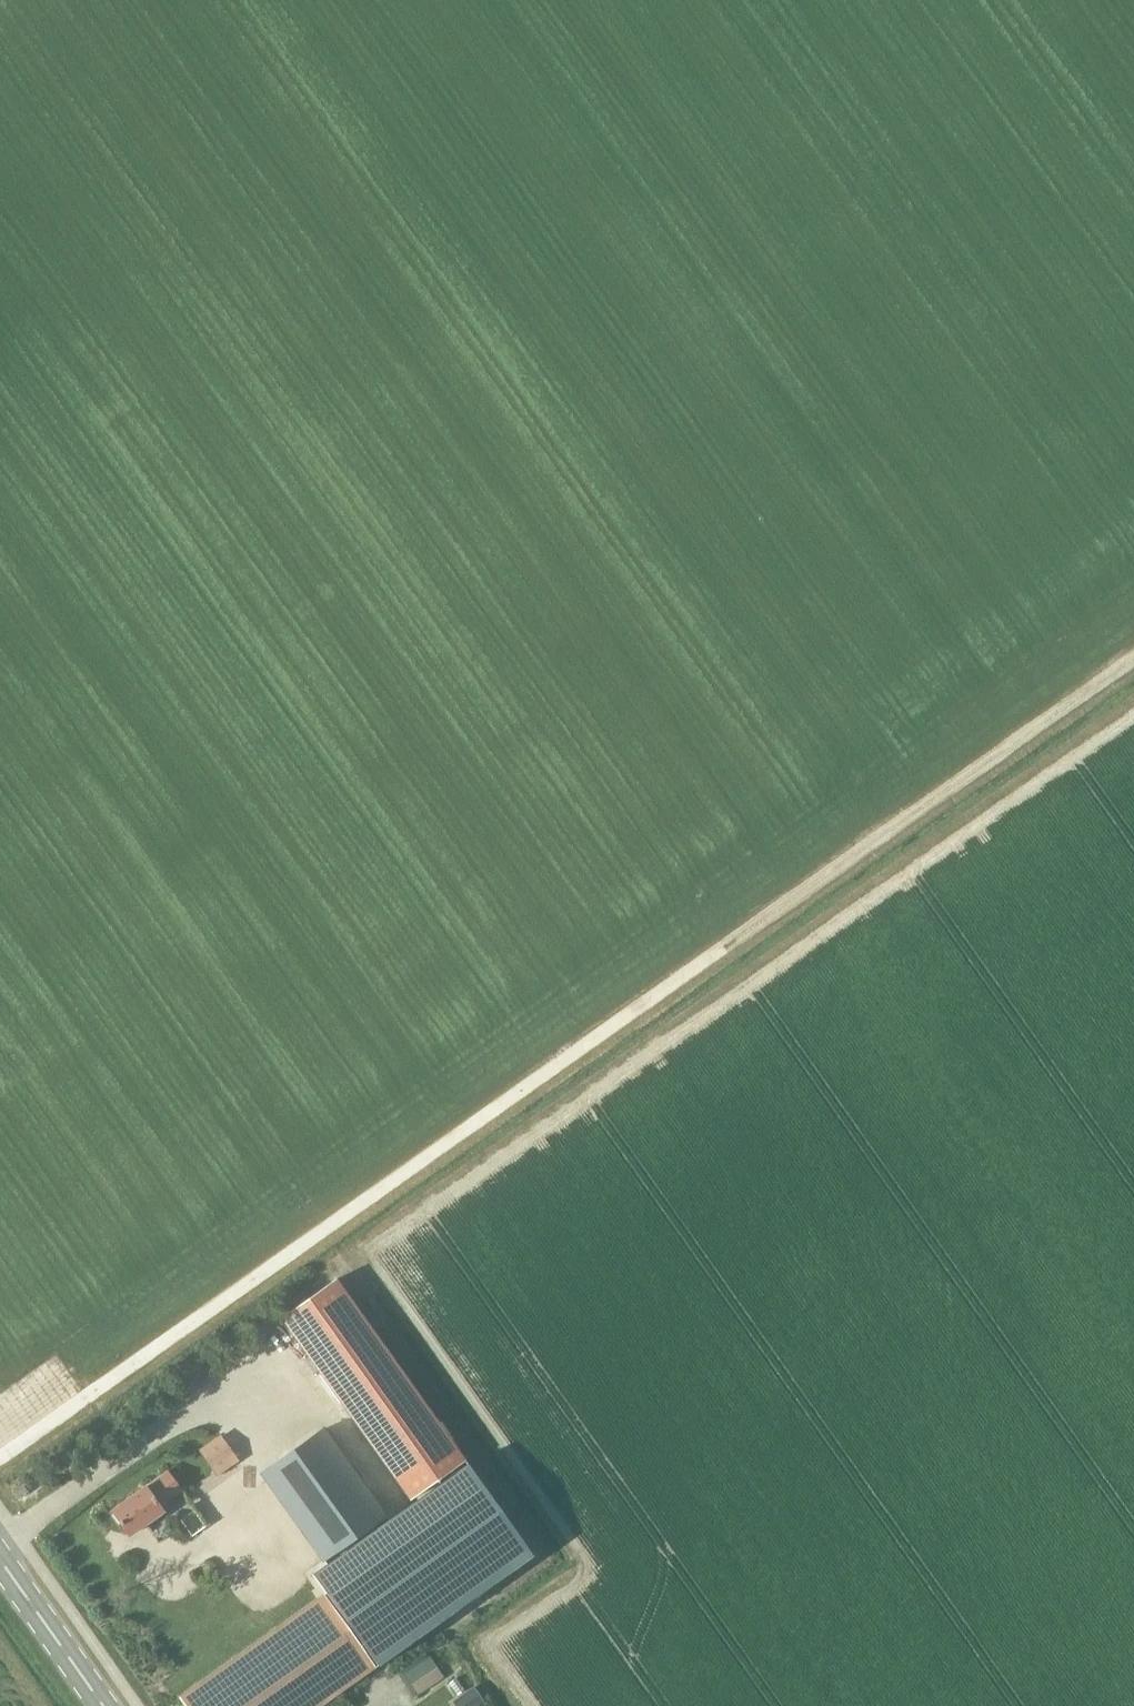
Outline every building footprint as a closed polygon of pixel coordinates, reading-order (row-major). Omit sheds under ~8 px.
[(333,1280),(279,1319),(408,1500),(463,1460),(333,1280)] [(287,1342),(276,1351),(290,1369),(302,1359),(287,1342)] [(322,1561),(385,1516),(323,1429),(260,1474),(322,1561)] [(198,1449),(216,1475),(238,1460),(220,1434),(198,1449)] [(157,1505),(168,1497),(179,1490),(166,1472),(144,1487),(143,1487),(109,1511),(127,1536),(161,1512),(157,1505)] [(13,1493),(17,1498),(26,1492),(22,1486),(13,1493)] [(464,1579),(479,1586),(485,1573),(469,1566),(464,1579)] [(178,1699),(183,1705),(321,1705),(374,1667),(322,1595),(178,1699)] [(396,1672),(414,1698),(443,1677),(425,1652),(396,1672)]
